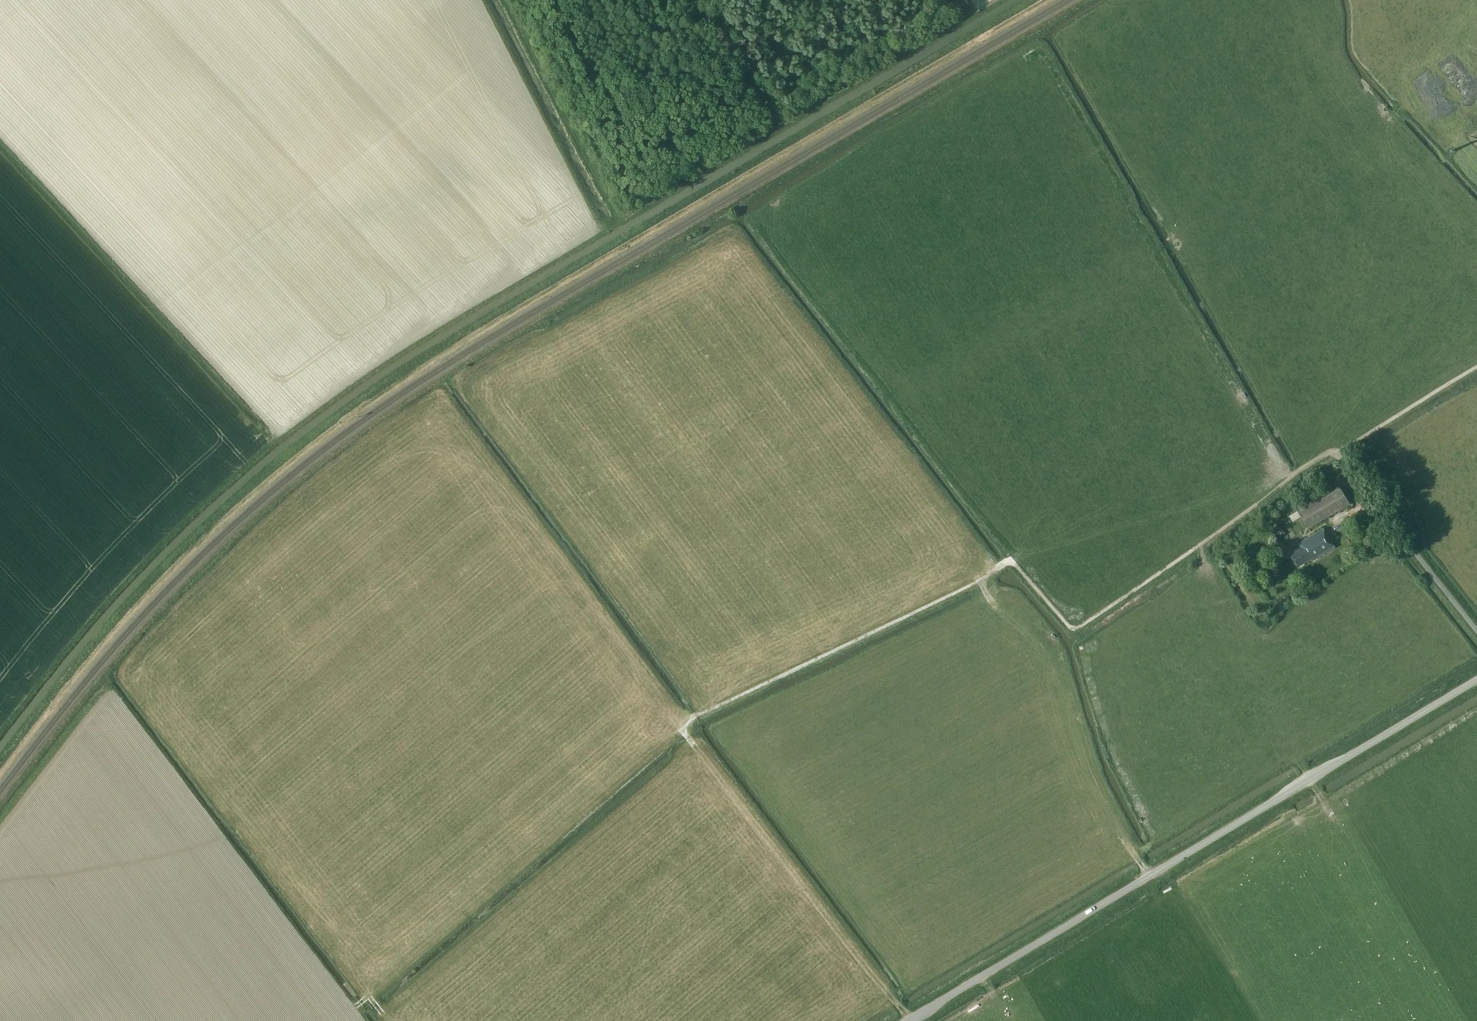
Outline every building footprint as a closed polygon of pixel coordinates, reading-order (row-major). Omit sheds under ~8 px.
[(1349,504),(1339,486),(1297,511),(1308,528),(1349,504)] [(1334,547),(1323,528),(1298,543),(1300,547),(1289,553),(1298,567),(1310,559),(1312,561),(1334,547)]
